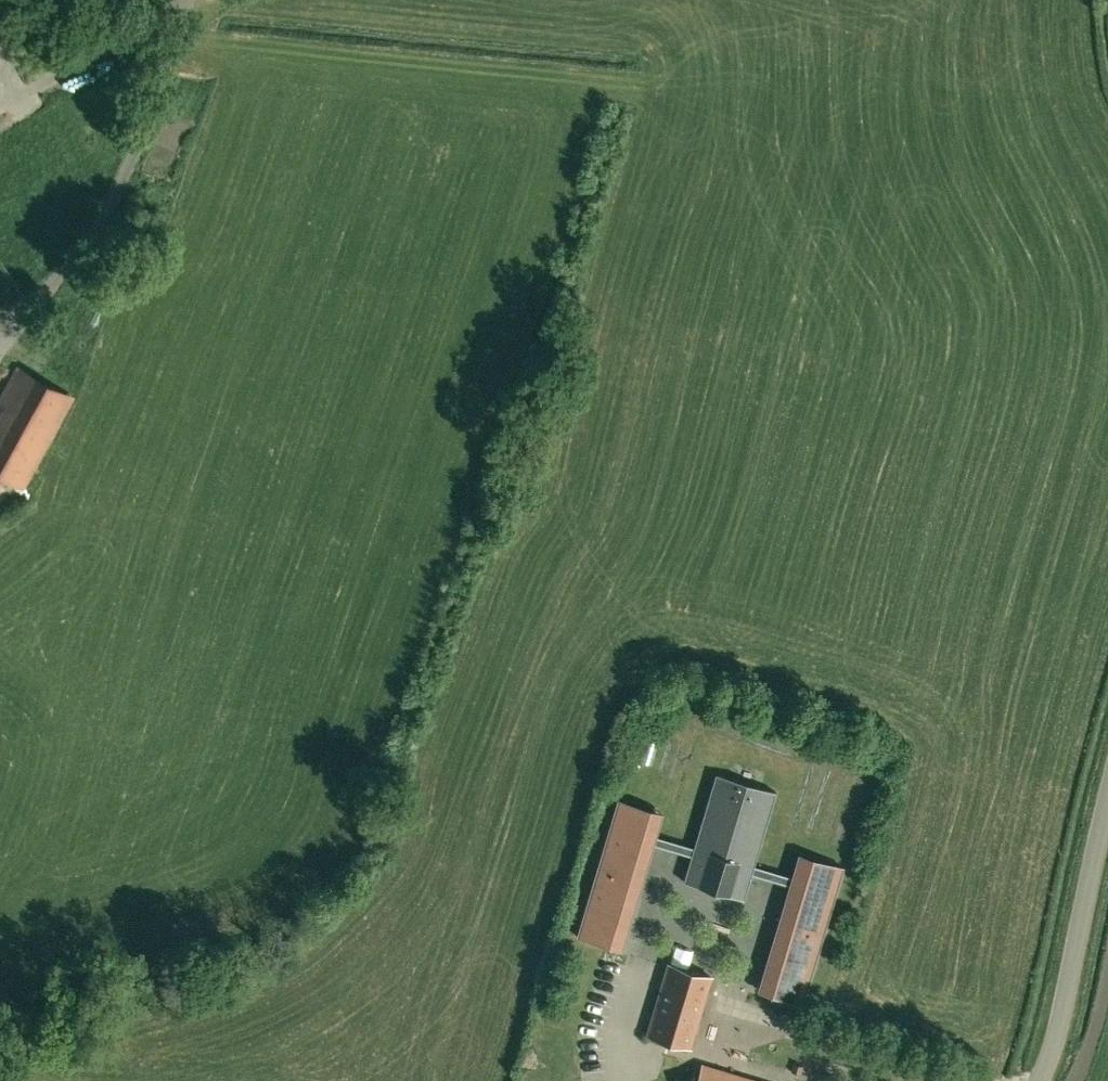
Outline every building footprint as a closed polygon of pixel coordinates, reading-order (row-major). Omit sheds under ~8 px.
[(25,484),(72,399),(17,370),(0,400),(0,470),(25,484)] [(803,1003),(844,866),(798,853),(791,876),(754,865),(776,791),(716,773),(694,847),(656,835),(663,812),(617,798),(576,936),(622,949),(654,843),(691,854),(683,881),(743,899),(752,872),(789,883),(757,990),(803,1003)] [(710,975),(669,963),(648,1034),(690,1046),(710,975)] [(592,1044),(593,1056),(612,1053),(610,1041),(592,1044)] [(703,1065),(698,1080),(757,1080),(703,1065)]
